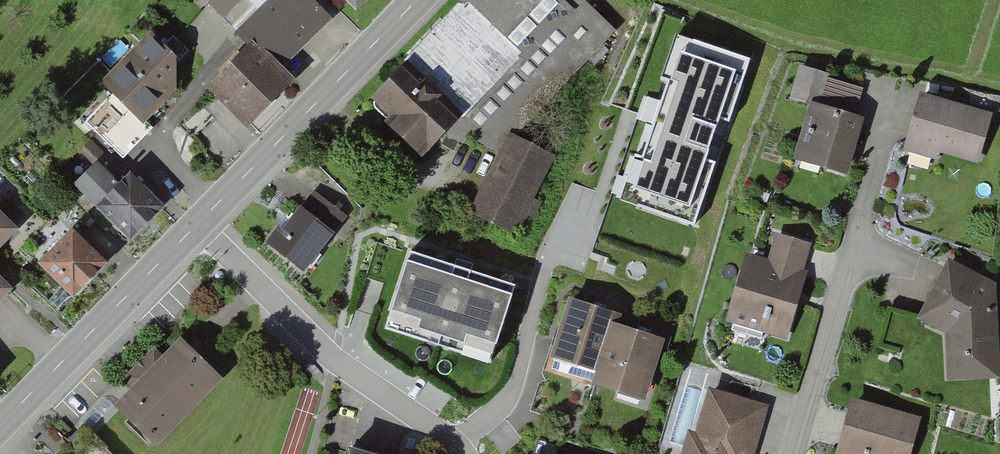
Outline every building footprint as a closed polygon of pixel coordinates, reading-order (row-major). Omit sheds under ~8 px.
[(210,2),(226,18),(244,0),(212,0),(210,2)] [(230,23),(245,38),(247,36),(251,32),(281,62),(283,64),(335,13),(333,11),(322,0),(254,0),(230,23)] [(424,62),(389,99),(443,156),(453,143),(461,149),(473,134),(505,161),(482,210),(524,232),(564,150),(533,138),(616,29),(586,0),(582,0),(580,2),(578,0),(472,0),(418,58),(424,62)] [(601,255),(681,282),(763,42),(683,15),(601,255)] [(115,87),(85,118),(123,156),(154,125),(145,117),(176,85),(176,47),(152,23),(101,75),(115,87)] [(247,120),(293,74),(283,64),(281,62),(251,32),(247,36),(245,38),(205,78),(247,120)] [(934,95),(921,142),(993,162),(999,136),(999,114),(934,95)] [(877,119),(826,102),(808,155),(859,173),(877,119)] [(118,174),(97,153),(74,175),(129,233),(165,198),(130,163),(118,174)] [(303,201),(335,226),(336,227),(347,214),(313,188),(303,201)] [(0,200),(0,320),(30,291),(1,261),(33,231),(1,198),(0,200)] [(300,199),(288,214),(285,211),(265,236),(303,266),(305,264),(333,229),(335,226),(303,201),(300,199)] [(124,265),(90,229),(56,261),(90,297),(124,265)] [(781,263),(762,257),(741,319),(803,340),(822,282),(811,279),(822,247),(790,236),(781,263)] [(516,286),(409,252),(384,328),(491,363),(516,286)] [(959,261),(929,319),(953,334),(954,378),(999,376),(999,283),(959,261)] [(630,309),(582,294),(563,358),(606,372),(602,387),(651,402),(672,336),(626,322),(630,309)] [(133,387),(117,404),(157,444),(222,378),(180,337),(162,355),(154,347),(124,378),(133,387)] [(707,384),(694,426),(688,424),(679,453),(754,453),(769,402),(707,384)] [(866,404),(851,453),(853,453),(923,453),(932,424),(866,404)] [(91,433),(70,453),(112,453),(91,433)]
